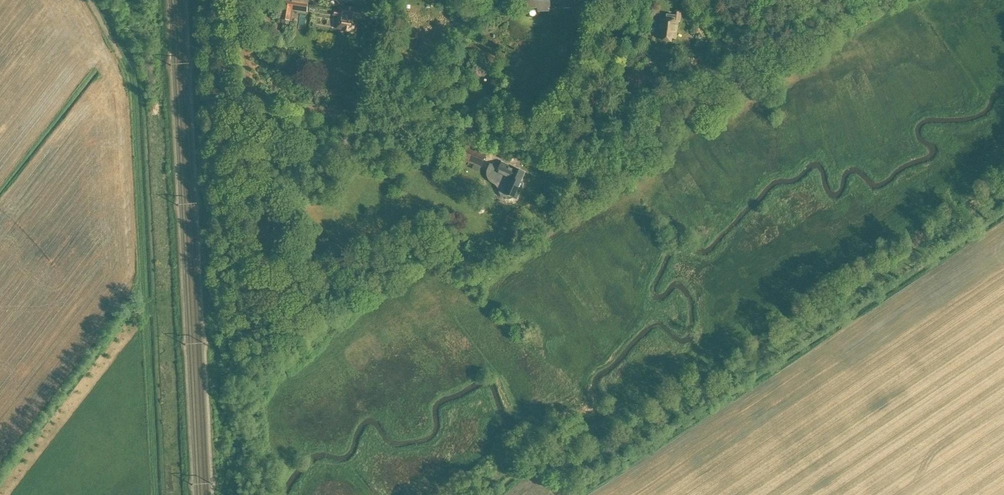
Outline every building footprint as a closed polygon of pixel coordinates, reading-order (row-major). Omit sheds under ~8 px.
[(282,19),(290,21),(292,10),(307,12),(309,0),(292,0),(292,1),(285,0),(282,19)] [(572,8),(572,0),(528,0),(529,8),(539,8),(538,12),(550,11),(550,4),(559,3),(559,8),(572,8)] [(333,16),(338,16),(336,29),(343,30),(345,31),(350,32),(352,31),(357,31),(358,19),(366,19),(367,11),(354,9),(354,8),(339,6),(338,11),(333,11),(333,16)] [(675,12),(675,16),(667,15),(666,20),(661,20),(660,30),(663,30),(661,39),(663,39),(662,41),(671,42),(672,39),(675,39),(678,22),(680,23),(681,13),(675,12)] [(487,155),(466,145),(460,159),(481,168),(487,155)] [(523,184),(520,183),(524,175),(503,165),(499,173),(501,174),(499,181),(509,185),(505,194),(516,199),(523,184)]
